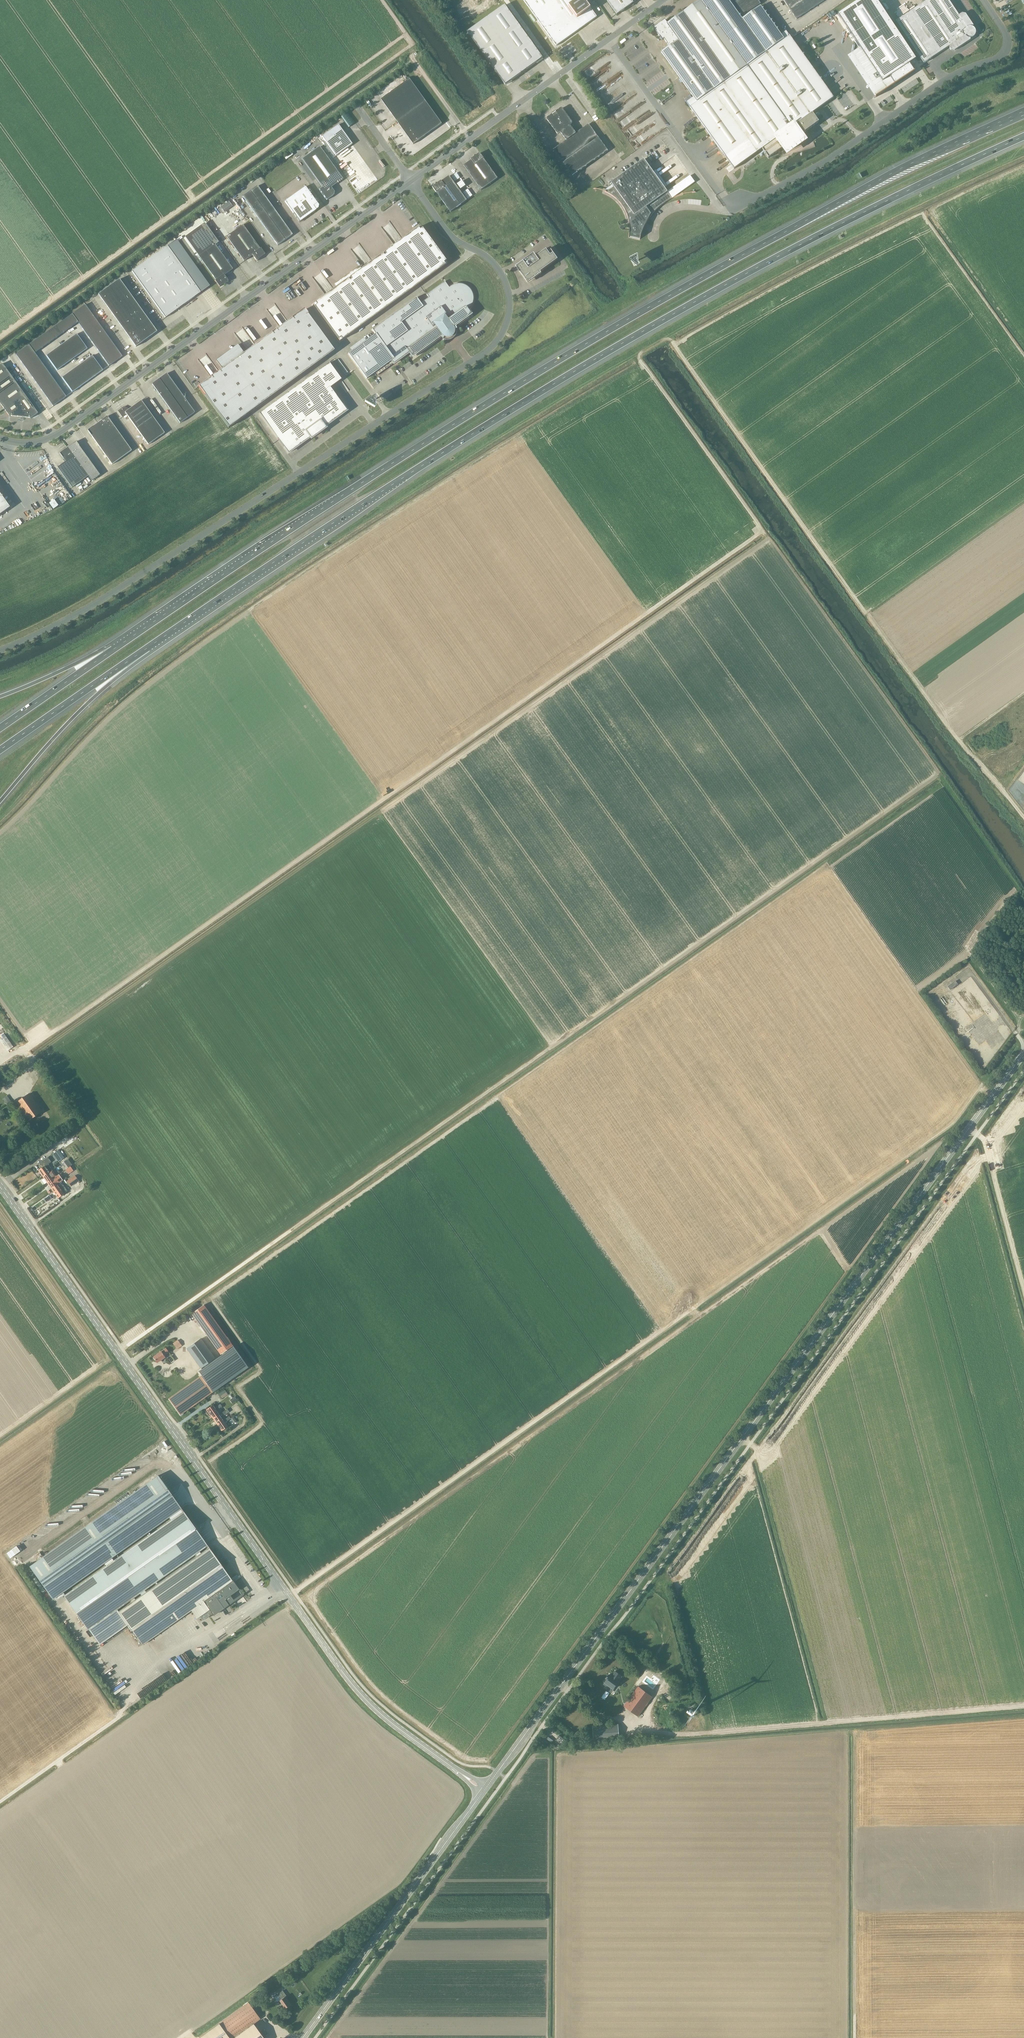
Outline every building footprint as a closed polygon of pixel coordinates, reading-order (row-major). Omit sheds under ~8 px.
[(597,17),(585,0),(523,0),(556,46),(597,17)] [(633,3),(637,0),(606,0),(617,15),(633,3)] [(732,0),(700,0),(667,24),(665,20),(653,28),(662,40),(664,39),(669,47),(661,52),(693,97),(686,102),(734,169),(762,149),(812,113),(834,98),(786,31),(781,35),(760,6),(742,19),(739,15),(742,14),(732,0)] [(738,7),(744,15),(760,4),(758,0),(738,0),(735,2),(738,7)] [(825,0),(784,0),(796,19),(825,0)] [(837,15),(882,82),(889,77),(893,83),(897,83),(915,71),(914,71),(909,64),(916,60),(876,0),(860,0),(837,15)] [(972,27),(973,26),(965,14),(962,13),(959,16),(948,0),(928,0),(896,21),(924,63),(949,47),(951,50),(954,51),(970,40),(970,38),(971,38),(972,38),(973,37),(974,37),(974,36),(975,36),(975,35),(975,34),(976,33),(976,32),(975,31),(975,30),(975,29),(974,29),(974,28),(973,28),(972,27)] [(505,5),(467,32),(505,85),(543,58),(505,5)] [(413,144),(442,124),(436,115),(410,79),(381,99),(397,122),(413,144)] [(641,93),(634,97),(640,106),(647,103),(641,93)] [(626,107),(630,112),(634,108),(630,103),(626,107)] [(572,176),(608,151),(589,124),(576,133),(570,125),(573,123),(562,108),(546,119),(557,134),(560,132),(566,140),(553,150),(572,176)] [(812,113),(762,149),(768,158),(783,148),(786,152),(803,140),(802,139),(804,138),(803,136),(801,136),(801,135),(819,122),(812,113)] [(620,126),(624,118),(620,116),(615,123),(620,126)] [(633,123),(641,135),(644,133),(636,121),(633,123)] [(338,125),(322,136),(336,156),(352,144),(338,125)] [(842,136),(848,131),(844,127),(838,132),(842,136)] [(835,129),(828,133),(833,141),(840,137),(835,129)] [(334,191),(331,188),(343,179),(319,147),(302,159),(322,187),(319,190),(327,200),(333,196),(334,195),(334,192),(334,191)] [(475,155),(474,157),(471,159),(471,160),(464,165),(481,190),(498,178),(484,159),(484,158),(480,153),(476,156),(475,155)] [(673,198),(672,198),(667,192),(664,188),(667,186),(656,170),(653,172),(644,159),(611,183),(614,187),(607,192),(604,191),(603,190),(601,190),(600,189),(597,189),(595,189),(593,188),(593,189),(595,189),(596,189),(598,189),(600,190),(602,190),(604,191),(605,192),(607,193),(609,194),(611,195),(612,195),(614,197),(615,198),(617,199),(618,201),(619,202),(621,203),(622,205),(623,206),(623,207),(624,209),(625,209),(625,210),(626,212),(627,214),(627,215),(628,216),(628,217),(628,218),(628,220),(629,221),(629,223),(629,224),(629,226),(629,227),(629,228),(629,229),(629,230),(629,231),(629,232),(629,233),(629,235),(629,236),(628,237),(629,237),(629,236),(640,238),(640,240),(640,238),(641,235),(642,233),(643,230),(644,228),(645,226),(646,224),(646,223),(647,222),(648,219),(650,218),(651,215),(653,214),(654,212),(656,210),(657,209),(660,207),(662,205),(663,204),(665,202),(667,201),(670,200),(672,199),(674,197),(677,197),(679,196),(681,195),(683,194),(686,194),(689,193),(691,193),(694,192),(696,192),(694,192),(692,192),(690,193),(688,193),(687,193),(684,194),(681,195),(678,196),(677,196),(675,197),(673,198)] [(690,175),(667,192),(672,198),(673,197),(695,182),(690,175)] [(436,183),(436,185),(432,187),(436,192),(437,192),(451,212),(467,200),(449,176),(442,181),(441,181),(438,183),(436,183)] [(257,186),(242,197),(277,245),(292,235),(257,186)] [(318,209),(319,206),(317,204),(317,203),(314,199),(305,187),(285,202),(293,214),(299,222),(316,210),(318,209)] [(220,207),(224,212),(232,206),(229,201),(220,207)] [(228,282),(227,279),(224,275),(233,269),(201,225),(185,237),(216,280),(215,281),(219,287),(224,284),(228,282)] [(258,261),(261,257),(265,254),(260,248),(260,249),(243,225),(226,237),(244,261),(252,255),(255,259),(258,261)] [(341,340),(342,340),(445,265),(447,263),(445,261),(423,230),(423,231),(420,227),(356,273),(354,270),(339,281),(341,284),(313,305),(316,309),(315,309),(338,339),(339,341),(341,340)] [(167,246),(132,272),(165,318),(200,292),(167,246)] [(540,272),(558,260),(551,250),(548,252),(546,249),(536,257),(534,254),(517,266),(528,281),(540,272)] [(119,279),(98,294),(136,347),(157,332),(119,279)] [(449,287),(444,281),(427,294),(429,297),(420,303),(416,297),(372,329),(375,334),(348,353),(358,367),(367,379),(391,361),(394,364),(409,353),(411,355),(412,357),(415,355),(416,356),(441,338),(442,339),(444,340),(445,340),(447,340),(449,340),(451,339),(452,339),(454,337),(455,336),(456,334),(456,332),(456,331),(456,329),(455,328),(469,318),(467,316),(470,314),(469,313),(470,313),(468,310),(469,309),(470,308),(470,307),(471,306),(471,305),(472,305),(472,304),(472,303),(473,303),(473,302),(473,301),(473,300),(473,299),(473,298),(473,297),(473,296),(473,295),(473,294),(472,293),(472,292),(471,291),(471,290),(470,289),(469,288),(468,287),(467,286),(466,285),(465,285),(464,285),(463,284),(462,284),(461,284),(460,284),(459,283),(458,283),(457,284),(456,284),(455,284),(454,284),(453,284),(452,285),(451,286),(450,286),(449,287)] [(16,354),(53,406),(66,397),(35,353),(78,322),(109,366),(122,357),(85,305),(16,354)] [(223,369),(198,387),(228,428),(334,351),(304,310),(244,354),(238,345),(237,345),(240,350),(232,356),(229,352),(217,361),(223,369)] [(77,334),(46,356),(57,370),(87,349),(77,334)] [(92,356),(62,378),(73,392),(103,370),(92,356)] [(314,437),(323,430),(321,427),(323,425),(324,427),(346,411),(342,405),(328,385),(339,377),(329,363),(259,413),(278,440),(284,447),(288,453),(310,437),(309,436),(312,434),(314,437)] [(30,419),(38,413),(2,364),(0,365),(0,403),(10,416),(11,416),(18,416),(18,417),(22,417),(30,418),(30,419)] [(167,373),(152,384),(180,423),(195,413),(167,373)] [(122,417),(126,414),(148,445),(164,433),(141,400),(127,411),(124,407),(118,411),(122,417)] [(131,451),(110,421),(111,421),(107,416),(87,430),(91,435),(112,464),(131,451)] [(65,461),(57,467),(72,488),(88,476),(92,481),(100,475),(76,441),(59,453),(65,461)] [(0,494),(0,514),(10,507),(0,494)] [(955,981),(948,987),(950,990),(958,984),(955,981)] [(966,1030),(977,1045),(998,1031),(996,1029),(1003,1024),(999,1017),(991,1023),(984,1014),(967,1025),(969,1028),(966,1030)] [(990,1049),(1003,1041),(998,1032),(985,1040),(990,1049)] [(27,1122),(42,1112),(29,1094),(15,1104),(27,1122)] [(6,1105),(11,1102),(8,1097),(3,1100),(6,1105)] [(64,1158),(58,1150),(55,1152),(59,1157),(57,1158),(59,1161),(64,1158)] [(43,1177),(52,1170),(49,1166),(48,1166),(47,1165),(51,1162),(48,1158),(41,1163),(42,1164),(38,1166),(41,1169),(38,1171),(39,1171),(43,1177)] [(66,1169),(70,1166),(66,1160),(61,1163),(66,1169)] [(70,1166),(66,1169),(65,1170),(68,1174),(73,1171),(70,1166)] [(56,1176),(52,1170),(43,1177),(47,1183),(56,1176)] [(56,1176),(47,1183),(51,1189),(60,1182),(63,1180),(58,1174),(56,1176)] [(75,1175),(66,1181),(70,1186),(78,1180),(75,1175)] [(60,1182),(51,1189),(58,1198),(64,1194),(62,1190),(61,1190),(59,1187),(62,1185),(60,1182)] [(203,1305),(191,1314),(220,1355),(232,1346),(203,1305)] [(200,1368),(215,1358),(201,1339),(186,1349),(200,1368)] [(172,1343),(177,1349),(182,1346),(177,1340),(172,1343)] [(163,1356),(166,1354),(168,1352),(165,1348),(160,1352),(153,1357),(157,1363),(164,1357),(163,1356)] [(201,1376),(168,1399),(180,1416),(212,1392),(201,1376)] [(217,1393),(221,1399),(228,1395),(224,1389),(217,1393)] [(213,1419),(219,1414),(216,1410),(222,1407),(220,1404),(215,1408),(213,1405),(206,1409),(213,1419)] [(217,1425),(225,1419),(223,1416),(229,1412),(227,1409),(219,1414),(213,1419),(217,1425)] [(225,1422),(230,1419),(229,1416),(226,1418),(225,1419),(217,1425),(221,1431),(227,1426),(225,1422)] [(157,1476),(29,1567),(52,1599),(103,1563),(105,1567),(114,1561),(111,1558),(168,1517),(171,1521),(183,1512),(157,1476)] [(131,1603),(209,1548),(183,1512),(171,1521),(114,1561),(105,1567),(65,1596),(88,1629),(129,1600),(131,1603)] [(220,1537),(217,1538),(226,1549),(228,1547),(220,1537)] [(231,1544),(229,1546),(235,1555),(237,1554),(231,1544)] [(209,1548),(131,1603),(119,1612),(142,1645),(191,1610),(197,1618),(209,1610),(213,1615),(223,1608),(228,1605),(228,1604),(233,1600),(230,1596),(239,1590),(233,1580),(232,1581),(209,1548)] [(246,1595),(253,1592),(248,1584),(242,1588),(246,1595)] [(215,1625),(216,1627),(229,1621),(227,1618),(215,1625)] [(160,1651),(150,1659),(155,1666),(166,1658),(160,1651)] [(156,1667),(163,1676),(173,1667),(165,1659),(156,1667)] [(605,1684),(604,1685),(608,1688),(609,1689),(610,1687),(612,1688),(614,1690),(619,1683),(618,1682),(622,1677),(615,1672),(612,1676),(613,1676),(612,1678),(609,1676),(606,1679),(607,1679),(604,1683),(605,1684)] [(638,1716),(640,1713),(652,1697),(638,1686),(624,1706),(638,1716)] [(652,1701),(648,1709),(651,1711),(656,1703),(652,1701)] [(594,1741),(619,1739),(618,1724),(593,1726),(594,1741)] [(562,1745),(565,1740),(559,1735),(556,1740),(562,1745)] [(288,1998),(286,1995),(282,1990),(277,1994),(280,1999),(279,2000),(285,2008),(290,2004),(286,1999),(288,1998)] [(219,2023),(230,2037),(233,2037),(253,2024),(260,2019),(248,2003),(219,2023)] [(198,2037),(230,2037),(219,2023),(198,2037)] [(253,2024),(233,2037),(264,2037),(253,2024)]
